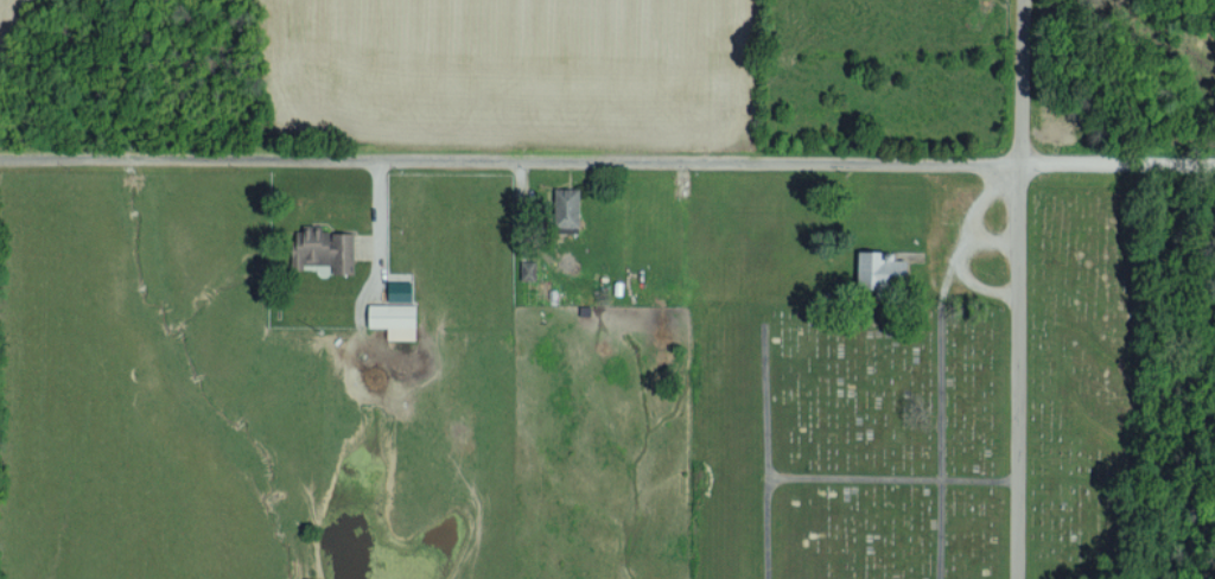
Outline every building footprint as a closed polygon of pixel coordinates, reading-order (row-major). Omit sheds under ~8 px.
[(582,187),(559,187),(558,226),(581,226),(582,187)] [(356,230),(301,229),(300,265),(336,265),(336,273),(356,273),(356,230)] [(861,236),(860,276),(879,276),(879,285),(890,285),(890,275),(910,275),(910,246),(899,246),(899,240),(889,240),(889,237),(861,236)] [(521,279),(535,279),(536,261),(522,260),(521,279)] [(391,302),(415,303),(415,281),(391,281),(391,302)] [(390,340),(419,339),(418,303),(371,304),(372,327),(390,327),(390,340)]
